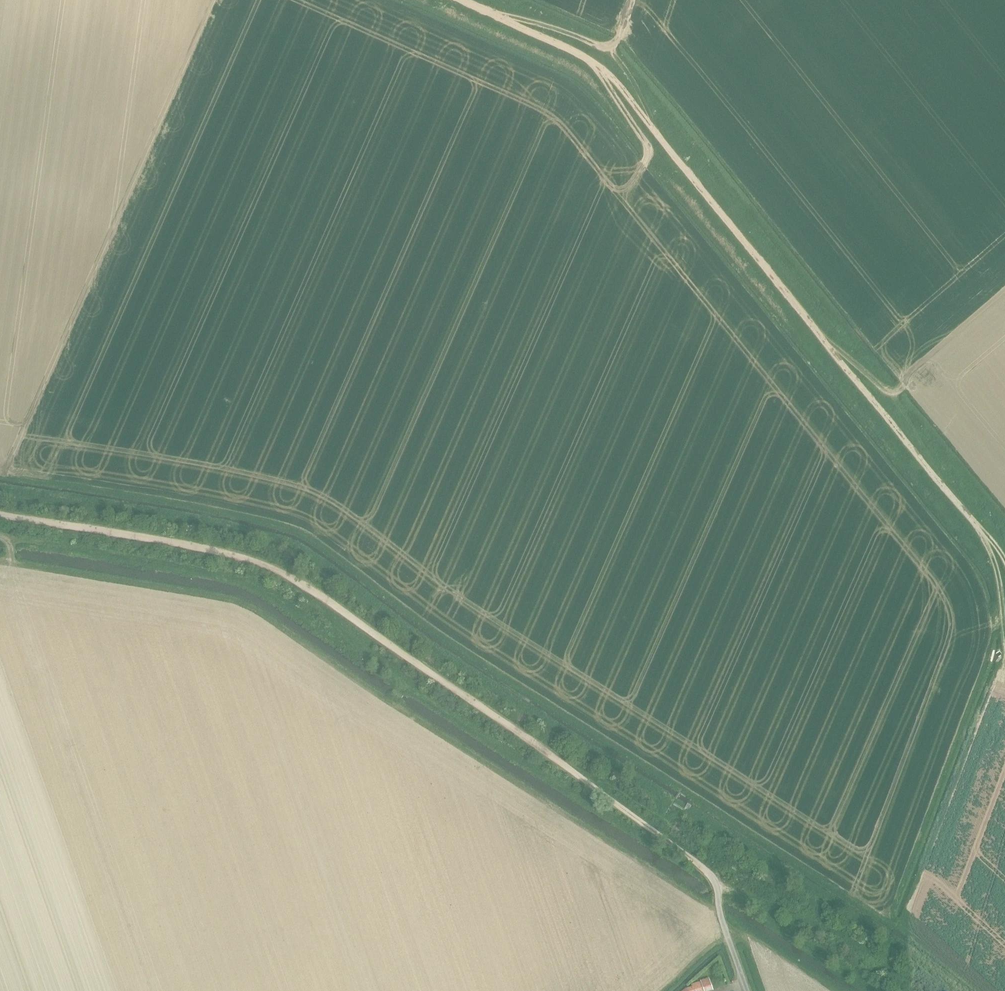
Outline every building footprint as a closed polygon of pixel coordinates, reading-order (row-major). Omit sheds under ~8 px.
[(685,990),(711,990),(707,979),(692,985),(693,988),(687,989),(685,990)]
